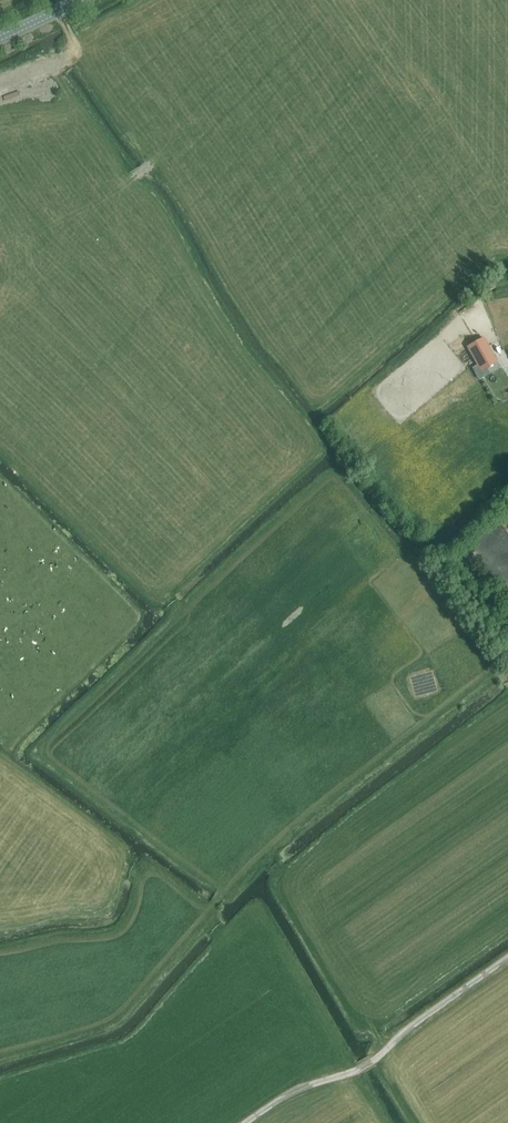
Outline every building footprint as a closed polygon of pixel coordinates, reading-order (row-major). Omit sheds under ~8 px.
[(492,282),(483,286),(485,292),(494,288),(492,282)] [(483,339),(468,348),(478,366),(484,362),(487,368),(496,363),(491,354),(487,346),(483,339)]
